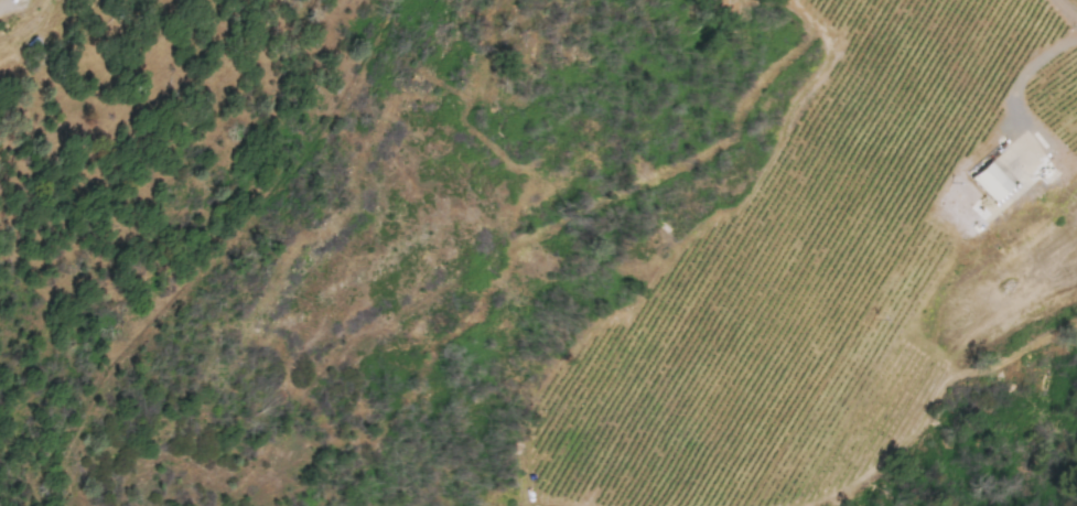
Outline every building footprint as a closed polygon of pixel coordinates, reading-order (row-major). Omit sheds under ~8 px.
[(991,202),(1009,185),(987,162),(969,178),(991,202)]
